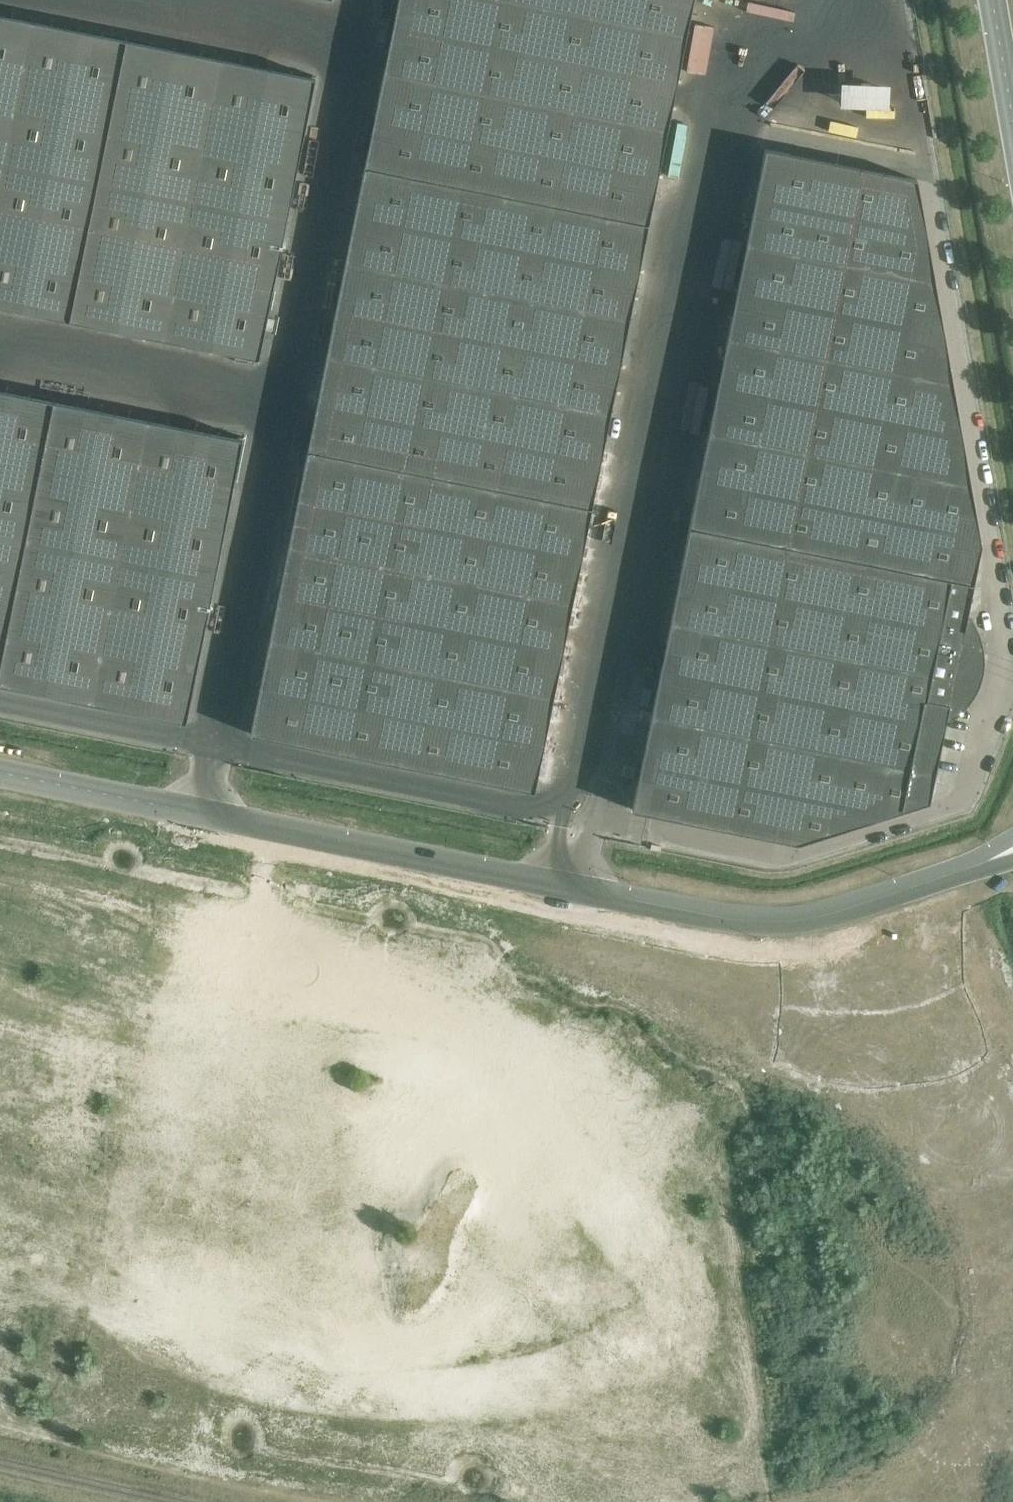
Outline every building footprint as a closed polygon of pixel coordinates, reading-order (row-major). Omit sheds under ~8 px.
[(693,0),(398,0),(303,474),(307,475),(303,497),(299,496),(298,498),(302,499),(298,521),(294,520),(294,522),(297,522),(293,544),(289,543),(289,545),(293,546),(288,568),(284,567),(284,569),(288,569),(284,591),(280,591),(279,592),(283,593),(279,615),(275,614),(275,616),(279,616),(274,638),(270,638),(270,639),(274,640),(269,662),(266,661),(265,663),(269,663),(265,685),(261,685),(260,686),(264,687),(260,709),(256,708),(251,733),(534,790),(693,0)] [(127,38),(126,38),(125,42),(103,37),(104,33),(102,33),(101,37),(79,32),(80,29),(79,28),(78,32),(52,27),(53,23),(51,23),(51,27),(32,23),(33,19),(31,19),(31,23),(12,19),(13,15),(11,15),(11,19),(0,16),(0,303),(22,308),(22,311),(23,312),(24,308),(46,312),(45,316),(47,317),(48,313),(69,317),(69,321),(70,321),(127,38)] [(284,216),(288,194),(292,195),(292,193),(288,192),(293,171),(297,171),(297,170),(293,169),(298,147),(301,148),(302,146),(298,145),(302,124),(306,124),(307,123),(303,122),(307,100),(311,101),(311,99),(307,98),(311,79),(315,79),(316,76),(312,75),(312,77),(310,77),(309,79),(292,75),(293,71),(291,71),(290,75),(268,70),(269,67),(268,66),(267,70),(242,65),(242,61),(241,61),(240,65),(221,61),(222,57),(220,57),(220,61),(201,57),(202,53),(200,53),(200,57),(174,52),(175,48),(173,47),(173,51),(151,47),(152,43),(150,43),(149,46),(127,42),(128,38),(127,38),(70,321),(71,321),(72,318),(94,322),(93,326),(95,326),(95,322),(117,327),(116,331),(118,331),(119,327),(144,332),(143,336),(145,336),(146,332),(164,336),(164,340),(165,340),(166,336),(184,340),(184,344),(185,344),(186,341),(211,346),(211,350),(212,350),(213,346),(235,350),(234,354),(236,355),(235,360),(254,364),(255,358),(259,359),(260,356),(256,355),(260,335),(264,336),(264,334),(260,334),(264,312),(268,313),(269,311),(265,310),(269,288),(273,289),(274,287),(269,286),(274,265),(278,266),(278,264),(274,263),(279,241),(283,242),(283,240),(279,239),(283,218),(287,218),(288,216),(284,216)] [(843,80),(842,104),(888,106),(889,82),(843,80)] [(981,544),(917,179),(765,148),(632,809),(798,842),(929,801),(946,716),(951,717),(965,705),(973,695),(979,683),(982,671),(983,658),(983,645),(979,632),(973,620),(971,616),(967,615),(981,544)] [(54,399),(53,398),(52,402),(30,398),(31,394),(29,394),(29,398),(7,393),(8,389),(6,389),(5,393),(0,392),(0,668),(54,399)] [(216,555),(219,556),(220,554),(216,553),(220,531),(224,532),(224,530),(221,529),(225,508),(229,509),(229,507),(225,506),(230,484),(234,485),(234,483),(230,482),(234,461),(238,462),(239,460),(235,459),(239,440),(243,440),(243,437),(239,436),(239,438),(237,437),(237,439),(219,436),(220,432),(218,431),(218,436),(196,431),(197,427),(195,427),(194,431),(169,426),(170,422),(168,421),(167,425),(149,422),(150,418),(148,417),(147,421),(129,418),(130,414),(128,413),(127,417),(102,412),(103,408),(101,408),(100,412),(78,407),(79,403),(77,403),(76,407),(55,403),(55,399),(54,399),(0,668),(0,683),(186,721),(191,695),(187,694),(192,673),(196,674),(196,671),(192,671),(197,649),(200,650),(201,648),(197,647),(201,626),(205,626),(206,624),(202,624),(206,602),(210,603),(210,601),(206,600),(211,579),(215,579),(215,577),(211,577),(216,555)]
